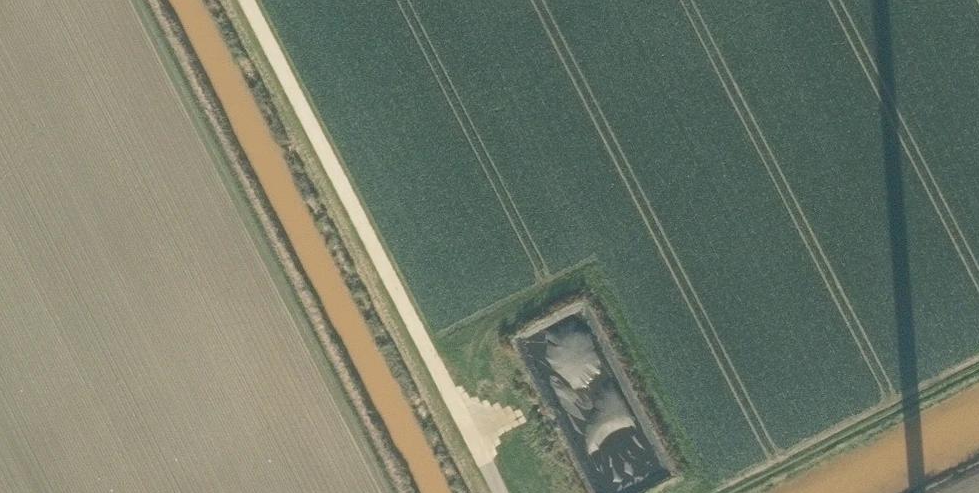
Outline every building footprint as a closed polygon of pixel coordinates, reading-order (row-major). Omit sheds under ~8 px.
[(543,492),(588,492),(583,476),(542,489),(543,492)]
